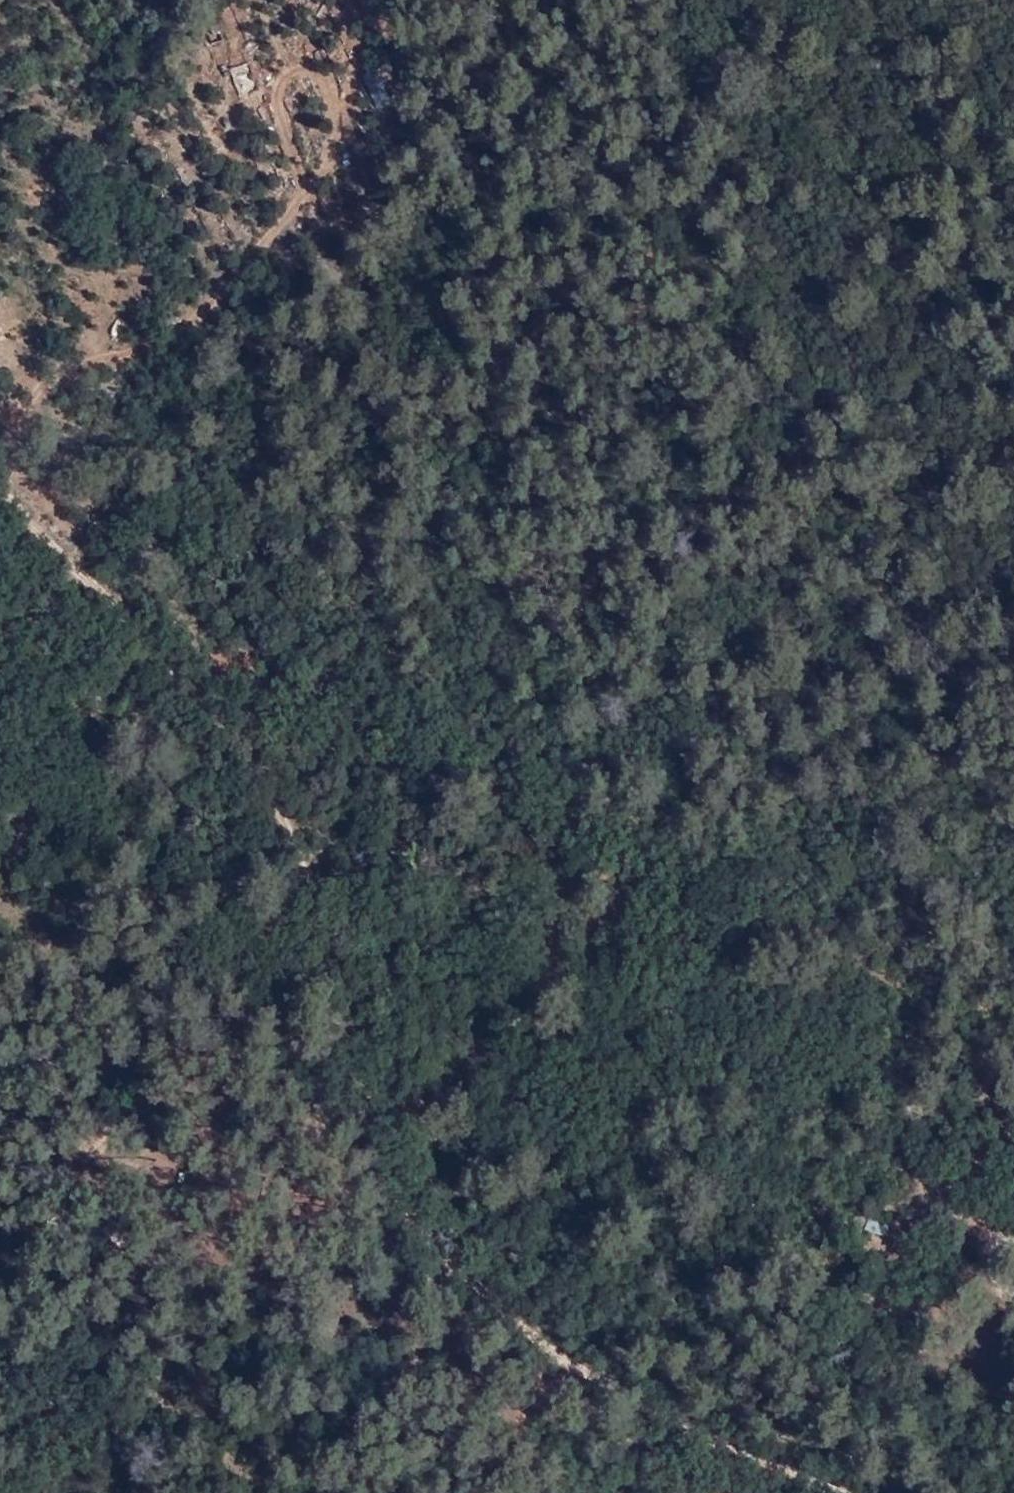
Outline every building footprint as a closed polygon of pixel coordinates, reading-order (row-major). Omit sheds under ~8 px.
[(234,94),(253,90),(248,62),(229,65),(234,94)] [(866,1217),(862,1230),(883,1237),(887,1225),(866,1217)]
